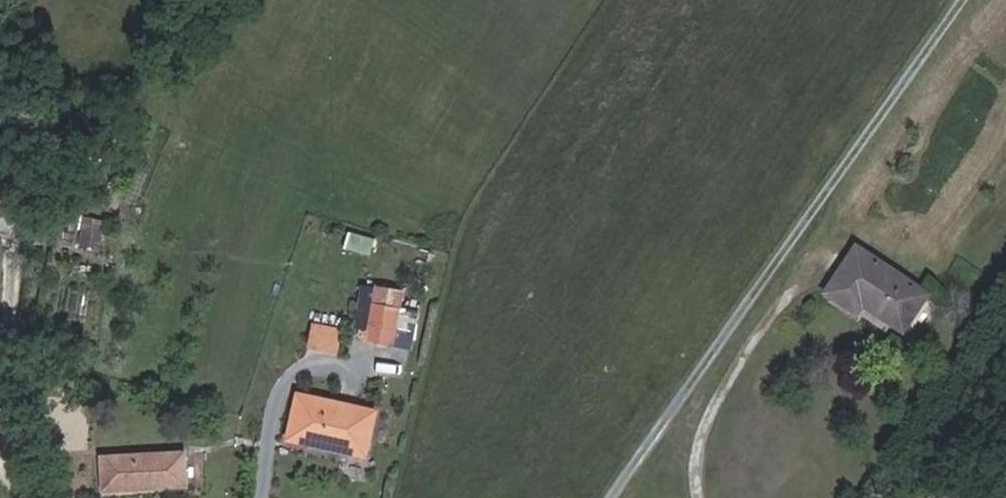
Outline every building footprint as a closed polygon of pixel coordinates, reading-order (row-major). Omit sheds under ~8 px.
[(909,321),(934,280),(865,236),(832,285),(858,302),(864,293),(909,321)] [(360,332),(373,333),(377,283),(365,281),(360,332)] [(381,301),(412,306),(415,288),(385,283),(381,301)] [(375,336),(406,341),(412,306),(381,301),(375,336)] [(313,348),(346,352),(349,325),(316,321),(313,348)] [(295,436),(352,450),(362,408),(305,394),(295,436)] [(105,480),(188,475),(185,441),(103,444),(105,480)]
